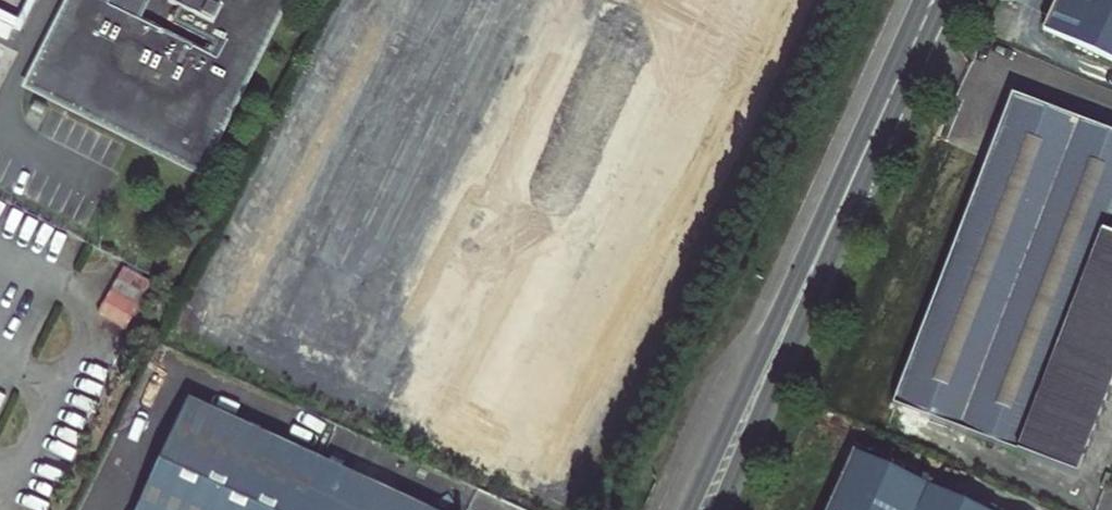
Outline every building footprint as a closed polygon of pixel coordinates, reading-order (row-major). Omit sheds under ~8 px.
[(18,32),(34,0),(0,0),(0,23),(18,32)] [(29,85),(201,169),(284,0),(70,0),(29,85)] [(1043,28),(1111,60),(1111,0),(1056,0),(1043,28)] [(1011,96),(892,404),(1076,475),(1111,381),(1111,237),(1108,235),(1111,225),(1111,134),(1011,96)] [(189,401),(139,509),(426,509),(189,401)] [(853,452),(827,509),(980,509),(853,452)]
